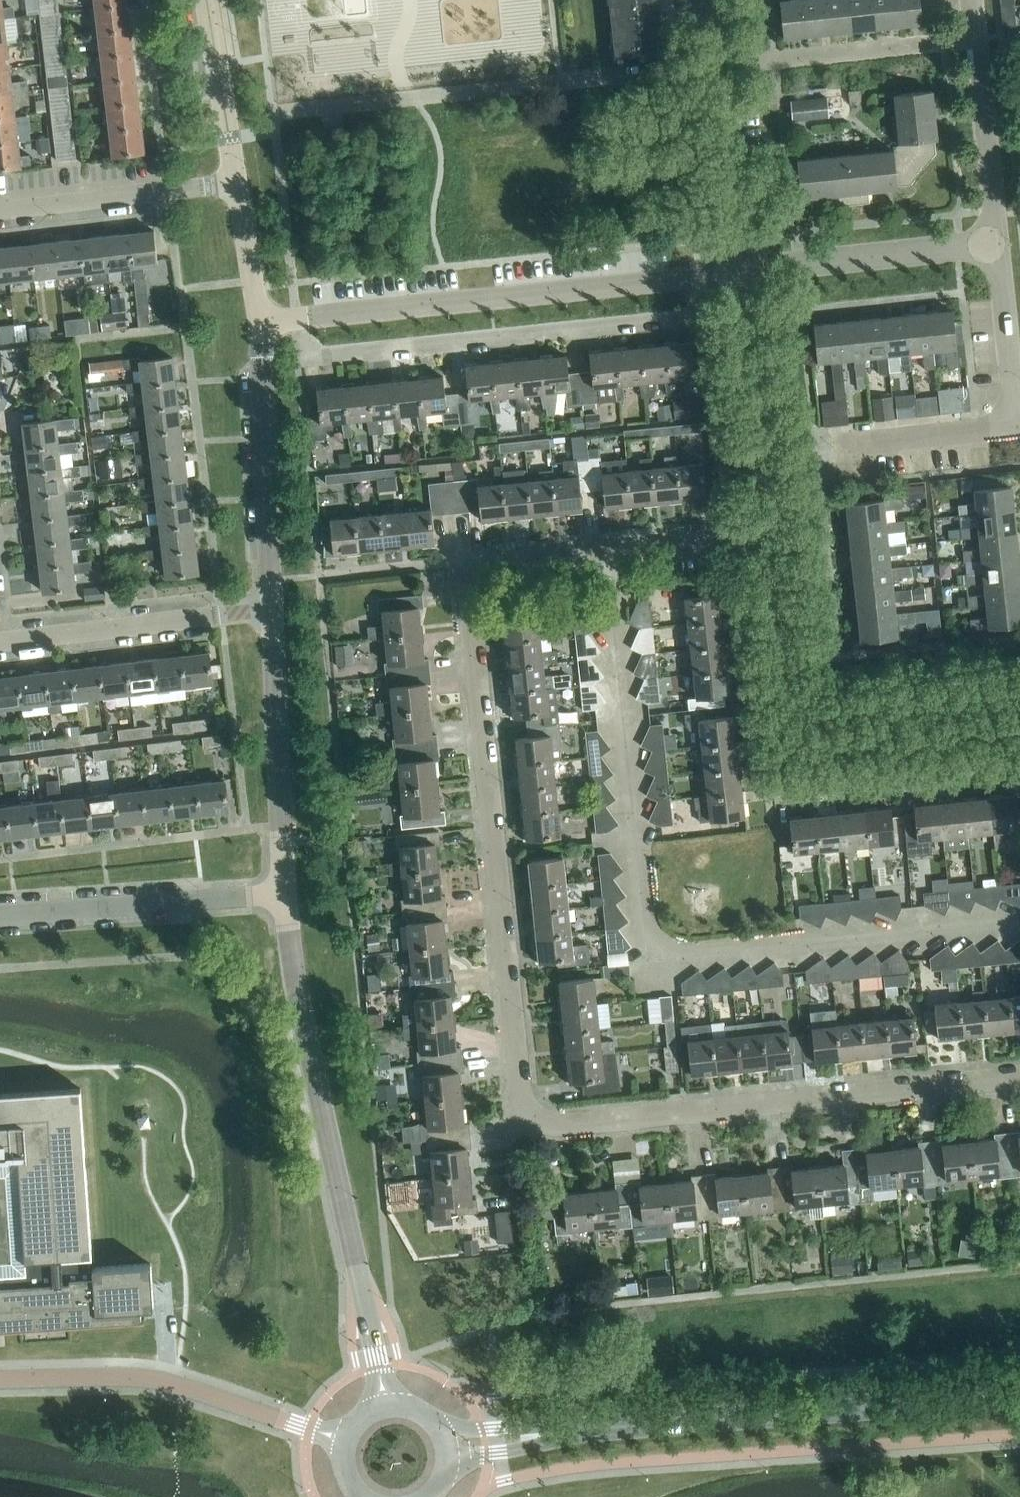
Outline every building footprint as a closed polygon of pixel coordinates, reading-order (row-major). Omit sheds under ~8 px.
[(663,51),(658,0),(608,0),(614,56),(663,51)] [(784,37),(807,35),(804,0),(780,0),(784,37)] [(827,0),(804,0),(807,35),(830,33),(827,0)] [(830,33),(853,30),(850,0),(827,0),(830,33)] [(853,30),(876,28),(873,0),(850,0),(853,30)] [(876,28),(899,25),(896,0),(873,0),(876,28)] [(899,25),(922,23),(920,0),(896,0),(899,25)] [(60,13),(58,1),(38,4),(40,16),(60,13)] [(1017,30),(1014,3),(1001,4),(1003,32),(1017,30)] [(130,28),(127,4),(95,7),(98,32),(130,28)] [(61,25),(60,13),(40,16),(41,28),(61,25)] [(62,37),(61,25),(41,28),(43,40),(62,37)] [(133,53),(130,28),(98,32),(101,57),(133,53)] [(64,49),(62,37),(43,40),(44,52),(64,49)] [(7,43),(0,43),(0,68),(9,67),(7,43)] [(65,61),(64,49),(44,52),(45,64),(65,61)] [(437,51),(308,60),(310,83),(423,75),(422,68),(438,67),(437,51)] [(136,78),(133,53),(101,57),(104,81),(136,78)] [(67,73),(65,61),(45,64),(47,76),(67,73)] [(9,67),(0,68),(0,93),(12,92),(29,90),(27,80),(11,82),(9,67)] [(68,85),(67,73),(47,76),(48,88),(68,85)] [(139,102),(136,78),(104,81),(107,106),(139,102)] [(69,97),(68,85),(48,88),(49,99),(69,97)] [(46,112),(43,88),(34,89),(37,113),(46,112)] [(935,139),(938,139),(932,90),(894,94),(899,143),(894,150),(797,160),(801,198),(831,195),(832,206),(870,202),(868,191),(898,188),(898,185),(911,183),(936,152),(935,139)] [(12,92),(0,93),(0,118),(15,116),(12,92)] [(71,110),(69,97),(49,99),(51,112),(71,110)] [(793,120),(829,116),(827,97),(791,101),(793,120)] [(142,127),(139,102),(107,106),(110,131),(142,127)] [(72,121),(71,110),(51,112),(52,123),(72,121)] [(15,116),(0,118),(0,143),(18,140),(15,116)] [(74,135),(72,121),(52,123),(54,137),(74,135)] [(145,151),(142,127),(110,131),(113,155),(145,151)] [(387,136),(394,134),(393,127),(386,128),(387,136)] [(75,145),(74,135),(54,137),(55,147),(75,145)] [(18,140),(0,143),(0,168),(21,166),(18,140)] [(76,157),(75,145),(55,147),(56,160),(76,157)] [(158,263),(154,230),(129,233),(133,266),(134,279),(144,277),(143,265),(158,263)] [(133,266),(129,233),(104,236),(108,269),(122,268),(124,282),(133,280),(132,266),(133,266)] [(108,269),(104,236),(80,238),(84,272),(85,285),(109,282),(107,269),(108,269)] [(84,272),(80,238),(55,241),(59,275),(84,272)] [(59,275),(55,241),(30,244),(34,278),(59,275)] [(34,278),(30,244),(6,247),(10,281),(34,278)] [(6,247),(0,248),(0,282),(10,281),(6,247)] [(953,310),(929,312),(933,349),(946,348),(948,366),(958,365),(953,310)] [(150,325),(148,312),(137,314),(139,326),(150,325)] [(933,349),(929,312),(906,315),(910,352),(910,351),(923,350),(925,368),(935,367),(933,349)] [(115,329),(127,327),(128,327),(126,315),(113,316),(115,329)] [(910,352),(906,315),(883,317),(887,354),(888,354),(900,353),(902,371),(912,370),(910,351),(910,352)] [(115,329),(113,316),(101,318),(102,330),(115,329)] [(80,318),(81,333),(90,332),(88,317),(80,318)] [(887,354),(883,317),(860,319),(864,356),(865,356),(877,355),(879,373),(889,372),(888,354),(887,354)] [(864,356),(860,319),(838,322),(841,359),(842,359),(854,357),(856,376),(865,375),(867,374),(865,356),(864,356)] [(849,423),(844,377),(842,359),(841,359),(838,322),(814,324),(818,361),(831,360),(836,400),(822,401),(824,426),(849,423)] [(52,336),(50,324),(40,326),(41,338),(52,336)] [(41,338),(40,326),(29,327),(31,339),(41,338)] [(694,376),(692,354),(691,342),(665,345),(668,379),(664,379),(667,394),(681,393),(679,377),(694,376)] [(668,379),(665,345),(640,347),(644,381),(639,382),(642,397),(653,396),(657,386),(656,380),(664,379),(668,379)] [(644,381),(640,347),(615,350),(619,384),(614,384),(617,400),(625,399),(623,383),(639,382),(644,381)] [(3,376),(2,370),(20,368),(20,367),(2,369),(0,350),(0,376),(3,376)] [(599,402),(617,400),(614,384),(619,384),(615,350),(589,352),(591,370),(580,371),(583,403),(599,402)] [(583,403),(580,371),(569,373),(567,355),(541,357),(544,392),(540,392),(543,407),(546,407),(547,415),(555,414),(558,390),(565,389),(567,405),(583,403)] [(141,357),(123,359),(125,368),(141,366),(143,381),(143,385),(175,381),(172,356),(141,360),(141,357)] [(544,392),(541,357),(516,360),(520,394),(515,395),(518,410),(526,409),(524,394),(540,392),(544,392)] [(125,369),(125,368),(123,359),(123,358),(89,362),(91,373),(125,369)] [(520,394),(516,360),(491,362),(495,397),(490,397),(493,413),(501,412),(499,396),(515,395),(520,394)] [(495,397),(491,362),(465,365),(468,391),(457,392),(460,424),(473,423),(476,422),(473,399),(490,397),(495,397)] [(460,424),(457,392),(445,393),(443,375),(418,378),(421,412),(417,413),(419,428),(427,428),(425,412),(442,410),(444,426),(460,424)] [(856,376),(858,388),(867,387),(865,375),(856,376)] [(421,412),(418,378),(393,381),(396,415),(392,416),(394,431),(402,430),(400,415),(417,413),(421,412)] [(178,405),(175,381),(143,385),(143,381),(126,383),(128,392),(144,390),(146,404),(146,409),(178,405)] [(396,415),(393,381),(368,383),(371,418),(367,418),(369,434),(373,433),(373,440),(385,436),(383,416),(392,416),(396,415)] [(371,418),(368,383),(343,386),(346,420),(342,421),(344,436),(352,435),(350,420),(367,418),(371,418)] [(971,409),(968,387),(968,385),(961,386),(961,387),(961,388),(963,410),(971,409)] [(333,422),(342,421),(346,420),(343,386),(317,389),(318,402),(307,403),(311,440),(327,438),(326,429),(334,428),(333,422)] [(963,410),(961,388),(961,387),(961,386),(938,389),(940,413),(963,410)] [(917,415),(915,393),(895,395),(897,418),(917,415)] [(104,409),(103,395),(92,396),(93,410),(104,409)] [(895,418),(893,396),(873,398),(875,420),(895,418)] [(676,405),(677,419),(701,416),(699,403),(676,405)] [(181,429),(178,405),(146,409),(146,404),(129,406),(130,416),(147,414),(149,428),(149,433),(181,429)] [(671,404),(657,405),(658,419),(672,418),(671,404)] [(105,425),(104,412),(90,414),(92,427),(105,425)] [(584,416),(570,417),(570,428),(584,427),(584,416)] [(59,444),(58,443),(57,430),(75,427),(74,417),(56,419),(23,422),(26,448),(59,444)] [(586,420),(587,428),(600,426),(599,418),(586,420)] [(699,422),(674,425),(675,433),(700,431),(699,422)] [(461,437),(474,436),(473,423),(460,424),(461,437)] [(675,433),(674,425),(649,427),(650,436),(675,433)] [(650,436),(649,427),(624,430),(625,439),(650,436)] [(184,452),(181,429),(149,433),(149,428),(132,430),(133,440),(150,438),(151,452),(152,456),(184,452)] [(104,435),(92,437),(94,449),(106,447),(104,435)] [(549,438),(524,440),(525,449),(550,446),(549,438)] [(525,449),(524,440),(499,443),(500,452),(525,449)] [(61,467),(60,453),(78,451),(77,441),(58,443),(59,444),(26,448),(29,471),(61,468),(61,467)] [(605,507),(631,504),(628,470),(627,460),(601,463),(600,449),(588,450),(589,458),(592,490),(603,489),(605,507)] [(187,476),(184,452),(152,456),(151,452),(135,454),(136,463),(153,461),(154,476),(155,480),(187,476)] [(400,452),(384,454),(385,462),(401,461),(400,452)] [(351,465),(350,453),(339,454),(340,466),(351,465)] [(681,499),(678,465),(677,465),(676,455),(664,456),(665,466),(653,467),(656,501),(681,499)] [(580,491),(592,490),(589,458),(577,460),(561,461),(563,477),(553,478),(556,512),(582,509),(580,491)] [(453,481),(465,479),(463,460),(451,461),(453,481)] [(703,462),(678,465),(681,499),(707,496),(703,462)] [(64,491),(63,477),(81,475),(80,465),(61,467),(61,468),(29,471),(32,495),(64,491)] [(401,467),(401,466),(376,469),(377,478),(378,490),(397,488),(395,476),(402,475),(401,467)] [(656,501),(653,467),(628,470),(631,504),(656,501)] [(377,478),(376,469),(350,472),(351,480),(377,478)] [(444,470),(445,481),(453,481),(451,469),(444,470)] [(556,512),(553,478),(552,469),(539,470),(540,479),(528,480),(532,514),(556,512)] [(351,480),(350,472),(325,474),(326,483),(351,480)] [(190,500),(187,476),(155,480),(154,476),(138,478),(139,487),(155,485),(157,500),(158,504),(190,500)] [(507,517),(503,483),(478,486),(477,478),(465,479),(468,511),(480,510),(481,520),(507,517)] [(468,511),(465,479),(453,481),(456,512),(468,511)] [(532,514),(528,480),(503,483),(507,517),(532,514)] [(456,512),(453,481),(445,481),(441,482),(444,513),(456,512)] [(432,515),(444,513),(441,482),(428,483),(431,509),(406,511),(409,545),(435,543),(432,515)] [(907,496),(924,495),(923,484),(906,485),(907,496)] [(959,514),(977,512),(1014,508),(1011,485),(975,488),(976,502),(958,504),(959,514)] [(67,515),(65,501),(84,499),(83,489),(64,491),(32,495),(35,519),(67,515)] [(846,502),(849,526),(886,521),(885,521),(884,508),(902,506),(901,496),(846,502)] [(193,524),(190,500),(158,504),(157,500),(141,502),(142,511),(158,509),(160,524),(161,528),(193,524)] [(117,507),(107,509),(108,521),(118,519),(117,507)] [(1016,531),(1014,508),(977,512),(979,525),(961,527),(961,528),(962,537),(980,535),(1016,531)] [(409,545),(406,511),(381,514),(384,548),(409,545)] [(70,538),(68,525),(87,523),(86,512),(67,515),(35,519),(38,543),(70,539),(70,538)] [(384,548),(381,514),(356,517),(359,551),(384,548)] [(359,551),(356,517),(330,519),(331,527),(322,526),(322,541),(324,541),(324,556),(338,556),(337,553),(359,551)] [(903,519),(885,521),(886,521),(849,526),(851,549),(888,544),(887,531),(905,529),(903,519)] [(196,548),(193,524),(161,528),(160,524),(144,526),(145,535),(161,533),(163,547),(164,552),(196,548)] [(962,537),(961,528),(948,529),(949,539),(962,537)] [(1019,554),(1016,531),(980,535),(981,548),(963,550),(964,560),(982,558),(1019,554)] [(100,545),(99,535),(88,536),(90,547),(100,545)] [(73,563),(73,562),(71,549),(90,547),(88,536),(70,538),(70,539),(38,543),(41,567),(73,563)] [(906,542),(888,544),(851,549),(854,571),(890,567),(889,554),(907,552),(906,542)] [(199,572),(196,548),(164,552),(163,547),(147,549),(148,559),(164,557),(167,576),(199,572)] [(1019,554),(982,558),(983,571),(966,573),(967,583),(985,581),(1019,577),(1019,565),(1019,554)] [(76,587),(74,573),(93,570),(91,560),(73,562),(73,563),(41,567),(44,591),(76,587)] [(892,577),(909,575),(918,575),(917,564),(890,567),(854,571),(856,594),(893,590),(892,577)] [(967,583),(966,573),(957,574),(958,584),(967,583)] [(985,581),(986,594),(968,596),(969,606),(987,604),(1019,600),(1019,577),(985,581)] [(106,598),(104,585),(83,587),(85,601),(106,598)] [(924,597),(923,587),(911,588),(912,598),(924,597)] [(894,600),(912,598),(911,588),(893,590),(856,594),(859,617),(895,613),(894,600)] [(685,596),(688,622),(722,618),(719,592),(685,596)] [(385,637),(421,633),(419,608),(424,607),(422,594),(378,599),(379,612),(383,611),(384,625),(366,627),(368,639),(385,637)] [(968,596),(958,597),(959,607),(969,606),(968,596)] [(628,622),(640,628),(652,626),(650,600),(637,601),(628,622)] [(987,604),(988,617),(970,619),(972,629),(1019,624),(1019,600),(987,604)] [(573,609),(575,634),(588,633),(599,625),(585,607),(573,609)] [(939,608),(913,611),(914,621),(926,620),(940,619),(939,608)] [(913,611),(895,613),(859,617),(861,641),(898,637),(897,623),(914,621),(913,611)] [(503,615),(506,641),(540,638),(537,612),(503,615)] [(725,643),(722,618),(688,622),(691,647),(725,643)] [(655,651),(652,626),(640,628),(631,647),(643,653),(655,651)] [(424,658),(421,633),(385,637),(388,662),(385,662),(386,675),(430,671),(429,658),(424,658)] [(601,650),(588,633),(575,634),(578,659),(591,658),(601,650)] [(556,649),(542,651),(540,638),(506,641),(509,666),(543,663),(557,661),(556,649)] [(728,668),(725,643),(691,647),(694,672),(728,668)] [(349,662),(348,644),(334,645),(335,663),(349,662)] [(209,651),(181,655),(185,686),(184,686),(185,693),(194,692),(193,685),(213,682),(209,651)] [(658,676),(655,651),(643,653),(633,672),(645,678),(658,676)] [(185,686),(181,655),(154,658),(158,689),(184,686),(185,686)] [(158,689),(154,658),(127,661),(130,692),(158,689)] [(604,675),(591,658),(578,659),(581,684),(593,683),(604,675)] [(130,692),(127,661),(99,665),(103,696),(130,692)] [(545,688),(554,687),(569,685),(568,673),(544,676),(543,663),(509,666),(511,691),(545,688)] [(103,696),(99,665),(72,668),(76,699),(103,696)] [(76,699),(72,668),(45,671),(49,702),(50,713),(63,711),(61,701),(76,699)] [(731,694),(728,668),(694,672),(697,698),(731,694)] [(49,702),(45,671),(18,675),(22,706),(49,702)] [(431,683),(430,671),(386,675),(387,688),(391,687),(392,701),(375,702),(377,715),(393,713),(429,709),(427,684),(431,683)] [(18,675),(0,677),(0,717),(7,716),(6,708),(22,706),(18,675)] [(660,701),(658,676),(645,678),(636,697),(648,702),(660,701)] [(606,700),(593,683),(581,684),(583,710),(596,708),(606,700)] [(557,723),(554,687),(545,688),(511,691),(514,717),(526,716),(527,726),(557,723)] [(432,734),(429,709),(393,713),(396,738),(392,738),(394,751),(438,746),(437,734),(432,734)] [(217,726),(227,726),(226,711),(217,711),(217,726)] [(733,715),(731,715),(705,718),(704,711),(685,713),(685,721),(686,725),(690,729),(696,730),(700,730),(702,744),(736,740),(733,715)] [(207,728),(206,718),(189,720),(190,730),(207,728)] [(190,730),(189,720),(172,722),(174,732),(190,730)] [(527,726),(528,736),(516,738),(519,764),(553,761),(553,760),(562,759),(561,745),(562,745),(560,722),(557,723),(527,726)] [(641,744),(653,750),(665,748),(662,722),(650,724),(641,744)] [(153,735),(151,725),(135,727),(136,737),(153,735)] [(136,737),(135,727),(118,729),(119,739),(136,737)] [(585,731),(588,757),(600,756),(611,748),(598,730),(585,731)] [(98,742),(97,732),(80,734),(82,744),(98,742)] [(82,744),(80,734),(64,736),(65,746),(82,744)] [(221,744),(219,734),(202,737),(203,746),(221,744)] [(44,749),(43,738),(26,740),(27,751),(44,749)] [(182,749),(181,739),(164,741),(166,751),(182,749)] [(27,751),(26,740),(9,742),(10,753),(27,751)] [(739,765),(736,740),(702,744),(705,769),(739,765)] [(166,751),(164,741),(147,743),(149,753),(166,751)] [(128,756),(127,746),(110,748),(111,758),(128,756)] [(439,759),(438,746),(394,751),(395,764),(399,763),(401,789),(437,785),(435,760),(439,759)] [(111,758),(110,748),(93,750),(94,760),(111,758)] [(668,774),(665,748),(653,750),(643,770),(656,775),(668,774)] [(74,762),(72,752),(56,754),(57,764),(74,762)] [(57,764),(56,754),(39,756),(40,766),(57,764)] [(614,773),(600,756),(588,757),(591,782),(603,781),(614,773)] [(19,769),(18,759),(1,761),(3,771),(19,769)] [(555,786),(553,761),(519,764),(521,789),(555,786)] [(742,790),(739,765),(705,769),(708,794),(742,790)] [(670,799),(668,774),(656,775),(646,795),(658,800),(670,799)] [(61,799),(59,779),(46,780),(48,801),(34,802),(38,833),(65,830),(61,799)] [(225,779),(197,782),(201,814),(229,810),(225,779)] [(379,781),(379,789),(393,789),(393,781),(379,781)] [(616,798),(603,781),(591,782),(593,807),(606,806),(616,798)] [(201,814),(197,782),(170,786),(174,817),(201,814)] [(440,810),(437,785),(401,789),(404,814),(400,814),(402,828),(446,823),(445,810),(440,810)] [(174,817),(170,786),(143,789),(146,820),(174,817)] [(558,811),(555,786),(521,789),(524,814),(558,811)] [(146,820),(143,789),(115,792),(119,824),(146,820)] [(745,817),(742,790),(708,794),(708,795),(694,796),(696,809),(698,809),(700,822),(745,817)] [(119,824),(115,792),(88,796),(92,827),(119,824)] [(387,799),(386,793),(354,796),(355,802),(387,799)] [(1016,794),(990,797),(994,831),(993,831),(995,848),(1008,846),(1006,830),(1019,828),(1016,794)] [(92,827),(88,796),(61,799),(65,830),(92,827)] [(994,831),(990,797),(965,799),(968,834),(993,831),(994,831)] [(673,824),(670,799),(658,800),(649,820),(661,825),(673,824)] [(968,834),(965,799),(940,802),(943,836),(968,834)] [(38,833),(34,802),(7,806),(11,837),(38,833)] [(943,836),(940,802),(914,805),(915,813),(903,814),(908,856),(932,853),(931,838),(943,836)] [(7,806),(0,807),(0,838),(11,837),(7,806)] [(619,823),(606,806),(593,807),(596,833),(608,831),(619,823)] [(891,807),(865,810),(869,844),(895,841),(891,807)] [(869,844),(865,810),(840,813),(844,847),(869,844)] [(561,836),(558,811),(524,814),(527,840),(561,836)] [(844,847),(840,813),(815,816),(818,850),(844,847)] [(818,850),(815,816),(789,818),(793,852),(818,850)] [(399,848),(401,861),(389,862),(390,875),(402,873),(438,869),(435,844),(440,843),(439,830),(394,835),(396,848),(399,848)] [(598,854),(601,879),(613,878),(624,871),(610,853),(598,854)] [(529,861),(532,886),(566,883),(563,857),(529,861)] [(441,895),(438,869),(402,873),(405,898),(401,899),(402,911),(447,907),(445,894),(441,895)] [(626,896),(613,878),(601,879),(602,896),(603,904),(616,903),(626,896)] [(983,886),(997,885),(997,878),(983,879),(983,886)] [(973,880),(948,882),(948,890),(974,887),(973,880)] [(948,890),(948,882),(934,884),(935,891),(948,890)] [(999,884),(1001,897),(1019,906),(1019,882),(999,884)] [(568,908),(566,883),(532,886),(534,911),(568,908)] [(1001,897),(999,884),(997,885),(983,886),(974,887),(975,899),(995,909),(1001,897)] [(975,899),(974,887),(948,890),(950,902),(970,911),(975,899)] [(950,902),(948,890),(935,891),(923,892),(924,905),(944,914),(950,902)] [(900,895),(874,897),(876,909),(896,919),(901,907),(900,895)] [(602,896),(590,896),(591,905),(603,904),(602,896)] [(876,909),(874,897),(849,900),(851,912),(871,921),(876,909)] [(851,912),(849,900),(832,901),(824,902),(825,914),(845,924),(851,912)] [(825,914),(824,902),(799,905),(800,917),(820,926),(825,914)] [(629,921),(616,903),(603,904),(606,929),(618,928),(629,921)] [(448,919),(447,907),(402,911),(404,924),(407,924),(410,949),(446,945),(443,920),(448,919)] [(571,933),(568,908),(534,911),(537,936),(571,933)] [(631,946),(618,928),(606,929),(609,955),(621,953),(631,946)] [(588,943),(572,945),(571,933),(537,936),(539,962),(558,960),(558,966),(590,962),(588,943)] [(377,951),(376,934),(365,935),(366,952),(377,951)] [(391,938),(393,950),(401,949),(400,937),(391,938)] [(1007,962),(1006,949),(999,939),(981,952),(982,964),(1007,962)] [(1006,949),(1007,962),(1019,960),(1019,939),(1006,949)] [(982,964),(981,952),(973,941),(956,954),(957,967),(982,964)] [(957,967),(956,954),(948,944),(930,957),(931,969),(957,967)] [(449,971),(446,945),(410,949),(412,974),(408,975),(410,987),(454,983),(453,970),(449,971)] [(899,949),(882,962),(883,974),(908,972),(907,959),(899,949)] [(883,974),(882,962),(874,951),(857,964),(858,977),(860,977),(868,976),(883,974)] [(369,954),(370,962),(380,961),(379,953),(369,954)] [(858,977),(857,964),(849,954),(831,967),(833,979),(858,977)] [(833,979),(831,967),(824,956),(806,970),(807,982),(833,979)] [(775,961),(758,974),(758,987),(784,984),(783,972),(775,961)] [(605,977),(630,974),(629,962),(603,964),(605,977)] [(758,987),(758,974),(750,964),(732,977),(733,989),(758,987)] [(733,989),(732,977),(725,966),(707,980),(708,992),(733,989)] [(708,992),(707,980),(700,969),(681,982),(683,995),(708,992)] [(380,989),(379,974),(368,975),(369,990),(380,989)] [(868,976),(860,977),(861,990),(869,989),(868,976)] [(560,981),(562,1007),(596,1003),(594,977),(560,981)] [(1014,1030),(1011,996),(1009,982),(997,983),(999,997),(986,999),(985,999),(989,1033),(1014,1030)] [(456,995),(454,983),(410,987),(412,1000),(415,1000),(416,1012),(402,1014),(403,1026),(454,1021),(451,996),(456,995)] [(985,999),(986,999),(985,990),(973,991),(974,1000),(960,1001),(964,1035),(989,1033),(985,999)] [(662,1021),(665,1021),(665,1020),(674,1020),(672,994),(659,995),(662,1021)] [(647,997),(650,1022),(662,1021),(659,995),(647,997)] [(1014,1030),(1019,1029),(1019,995),(1011,996),(1014,1030)] [(964,1035),(960,1001),(935,1004),(938,1038),(964,1035)] [(599,1028),(596,1003),(562,1007),(565,1031),(599,1028)] [(815,1061),(841,1058),(837,1024),(836,1009),(810,1012),(812,1027),(815,1061)] [(913,1016),(888,1019),(891,1053),(917,1050),(913,1016)] [(790,1036),(789,1029),(788,1021),(784,1018),(762,1021),(767,1066),(793,1063),(793,1062),(790,1036)] [(891,1053),(888,1019),(863,1021),(866,1055),(891,1053)] [(676,1045),(674,1020),(665,1020),(665,1021),(668,1045),(668,1046),(676,1045)] [(456,1047),(454,1021),(403,1026),(404,1040),(419,1038),(420,1050),(417,1051),(418,1063),(462,1059),(461,1046),(456,1047)] [(767,1066),(762,1021),(737,1023),(742,1068),(767,1066)] [(866,1055),(863,1021),(837,1024),(841,1058),(866,1055)] [(742,1068),(737,1023),(724,1025),(725,1036),(713,1037),(717,1071),(742,1068)] [(717,1071),(713,1037),(710,1037),(708,1026),(700,1027),(701,1038),(687,1040),(691,1074),(717,1071)] [(614,1040),(600,1041),(599,1028),(565,1031),(567,1056),(601,1052),(601,1053),(615,1052),(614,1040)] [(815,1059),(812,1033),(801,1034),(804,1060),(815,1059)] [(803,1061),(800,1034),(790,1036),(793,1062),(803,1061)] [(679,1070),(676,1045),(668,1046),(668,1045),(664,1046),(667,1071),(679,1070)] [(619,1088),(615,1052),(601,1053),(601,1052),(567,1056),(570,1082),(584,1081),(585,1091),(583,1091),(583,1093),(621,1089),(621,1088),(619,1088)] [(374,1068),(388,1066),(387,1054),(373,1056),(374,1068)] [(464,1071),(462,1059),(418,1063),(420,1076),(423,1076),(425,1101),(462,1097),(459,1072),(464,1071)] [(387,1099),(385,1084),(375,1085),(377,1100),(387,1099)] [(150,1263),(90,1267),(89,1255),(92,1255),(81,1087),(0,1093),(0,1330),(10,1329),(10,1328),(144,1319),(144,1317),(141,1318),(140,1308),(153,1308),(153,1298),(152,1291),(152,1283),(150,1263)] [(426,1139),(470,1135),(469,1122),(464,1123),(462,1097),(425,1101),(428,1123),(402,1126),(404,1142),(426,1139)] [(1019,1130),(1007,1132),(1012,1176),(1019,1175),(1019,1132),(1019,1130)] [(1012,1176),(1007,1132),(995,1133),(995,1138),(970,1140),(974,1176),(999,1174),(1000,1177),(1012,1176)] [(471,1147),(470,1135),(426,1139),(427,1152),(431,1151),(433,1177),(469,1173),(467,1148),(471,1147)] [(974,1176),(970,1140),(944,1143),(944,1138),(931,1140),(936,1184),(949,1183),(949,1179),(974,1176)] [(936,1184),(931,1140),(918,1141),(919,1146),(894,1148),(897,1184),(923,1182),(924,1185),(936,1184)] [(897,1184),(894,1148),(868,1151),(868,1146),(855,1147),(861,1202),(873,1201),(872,1191),(873,1190),(873,1187),(897,1184)] [(861,1202),(855,1147),(842,1149),(844,1163),(820,1166),(824,1202),(847,1200),(848,1204),(861,1202)] [(824,1202),(820,1166),(793,1169),(793,1164),(780,1165),(785,1210),(798,1208),(798,1205),(824,1202)] [(785,1210),(780,1165),(767,1167),(768,1171),(742,1174),(746,1210),(772,1207),(773,1211),(785,1210)] [(746,1210),(742,1174),(717,1177),(717,1172),(704,1173),(708,1218),(722,1216),(721,1213),(746,1210)] [(472,1199),(469,1173),(433,1177),(436,1202),(432,1203),(433,1216),(434,1216),(434,1225),(453,1223),(452,1214),(478,1211),(477,1198),(472,1199)] [(708,1218),(704,1173),(691,1175),(692,1179),(666,1182),(670,1218),(696,1215),(696,1219),(708,1218)] [(670,1218),(666,1182),(641,1185),(640,1180),(628,1181),(632,1226),(646,1224),(645,1221),(670,1218)] [(632,1226),(628,1181),(615,1183),(616,1187),(590,1190),(594,1226),(620,1223),(620,1227),(632,1226)] [(594,1226),(590,1190),(565,1192),(564,1188),(551,1189),(555,1219),(556,1233),(569,1232),(569,1228),(594,1226)] [(494,1211),(496,1240),(512,1238),(510,1210),(494,1211)] [(475,1253),(474,1239),(464,1240),(465,1254),(475,1253)] [(974,1260),(977,1243),(961,1241),(959,1257),(974,1260)] [(924,1252),(908,1254),(909,1266),(925,1265),(924,1252)] [(829,1256),(830,1275),(850,1273),(848,1254),(829,1256)] [(879,1271),(903,1269),(902,1256),(878,1259),(879,1271)] [(674,1291),(672,1275),(647,1278),(648,1294),(674,1291)] [(627,1283),(628,1294),(638,1293),(637,1282),(627,1283)]
